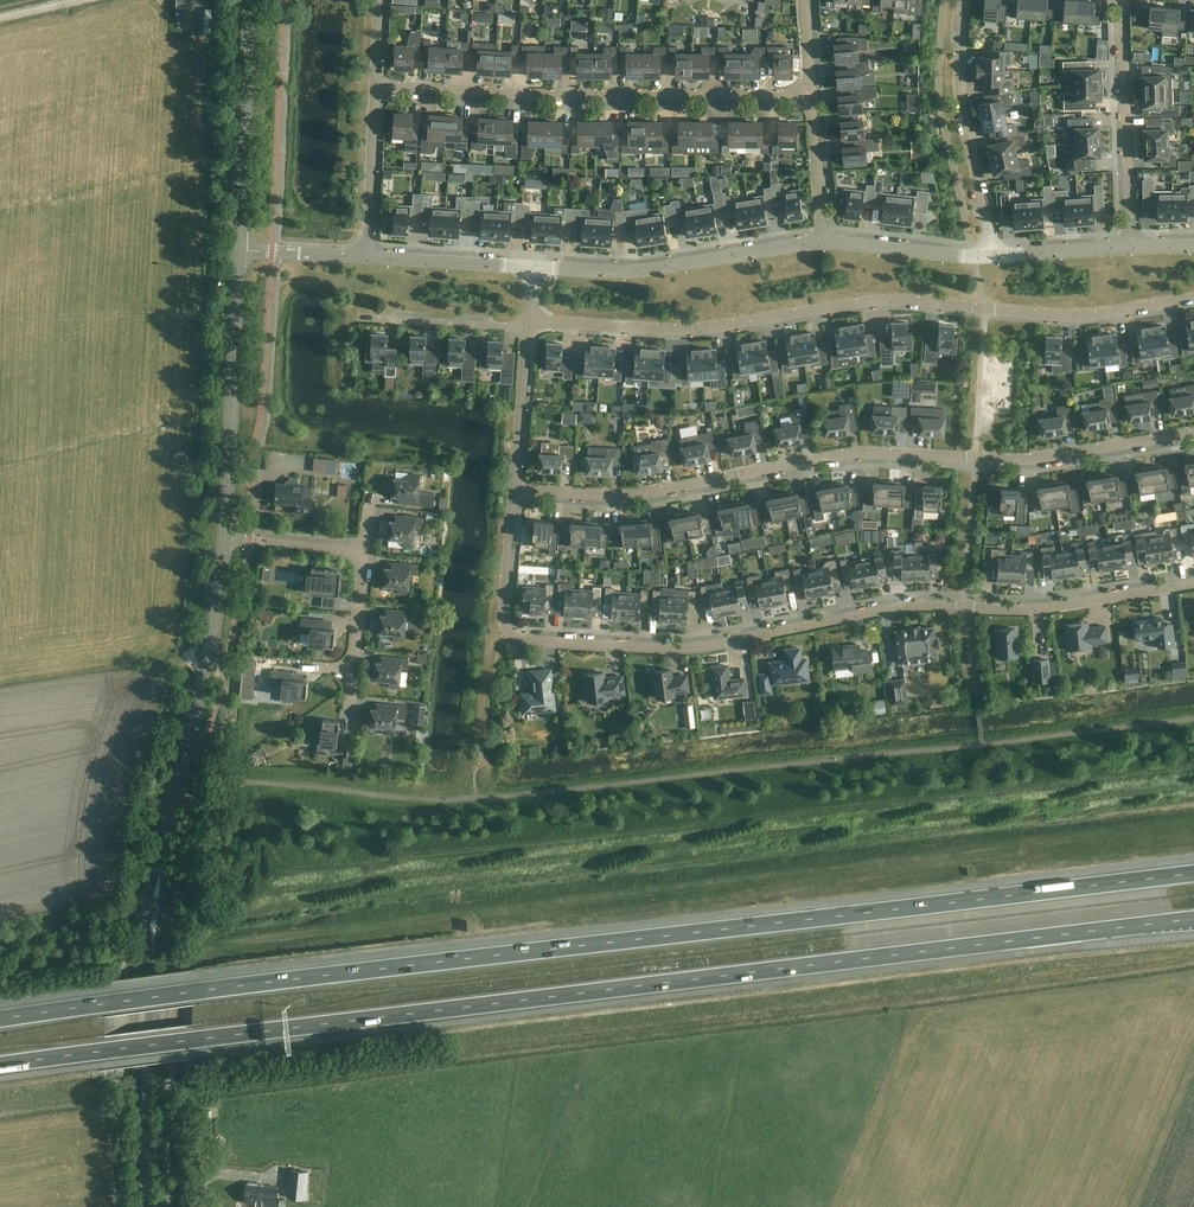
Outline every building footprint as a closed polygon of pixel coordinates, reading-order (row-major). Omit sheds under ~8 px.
[(895,0),(873,0),(872,11),(880,11),(881,6),(894,7),(894,12),(895,0)] [(894,12),(909,14),(910,6),(917,6),(917,0),(895,0),(894,12)] [(978,2),(985,3),(983,20),(1006,22),(1008,0),(978,0),(978,2)] [(1033,0),(1018,0),(1018,1),(1011,0),(1010,0),(1009,17),(1031,18),(1033,0)] [(1031,18),(1046,20),(1046,17),(1053,18),(1054,4),(1047,3),(1047,0),(1033,0),(1031,18)] [(1080,0),(1065,0),(1064,5),(1057,4),(1056,20),(1078,22),(1080,0)] [(1081,0),(1080,0),(1078,22),(1100,24),(1101,8),(1094,7),(1094,1),(1081,0)] [(1162,35),(1165,7),(1150,6),(1150,12),(1142,11),(1141,25),(1148,26),(1148,28),(1162,29),(1162,35)] [(1165,7),(1162,35),(1177,36),(1178,28),(1185,29),(1186,15),(1179,14),(1180,8),(1165,7)] [(395,46),(394,57),(396,57),(396,67),(395,67),(395,68),(413,69),(413,68),(412,68),(412,62),(420,63),(422,32),(411,31),(406,46),(395,46)] [(837,45),(835,45),(836,61),(858,59),(857,50),(867,49),(866,38),(851,36),(836,38),(837,45)] [(428,70),(445,70),(446,49),(431,48),(431,40),(423,39),(423,55),(430,56),(429,69),(428,69),(428,70)] [(462,50),(446,49),(445,70),(462,71),(461,71),(462,50),(470,51),(470,42),(463,41),(462,50)] [(494,73),(496,52),(480,51),(480,42),(473,42),(472,51),(479,51),(478,72),(477,72),(494,73)] [(496,52),(494,73),(511,74),(510,73),(512,53),(519,54),(519,45),(512,44),(511,53),(496,52)] [(528,75),(544,76),(545,54),(529,53),(529,45),(522,45),(521,54),(529,54),(528,75)] [(554,54),(545,54),(544,76),(561,76),(561,75),(561,57),(568,58),(569,46),(554,46),(554,54)] [(577,76),(594,76),(594,54),(578,54),(578,46),(571,46),(571,55),(578,55),(578,75),(577,75),(577,76)] [(602,54),(594,54),(594,76),(611,76),(611,75),(610,75),(610,70),(618,70),(618,46),(606,46),(602,54)] [(627,76),(643,76),(644,54),(635,54),(635,52),(630,46),(620,46),(620,70),(627,70),(627,76)] [(652,54),(644,54),(643,76),(660,76),(660,63),(667,63),(667,46),(655,46),(652,54)] [(676,76),(693,76),(693,55),(677,55),(677,46),(669,46),(669,55),(677,55),(677,76),(676,76)] [(702,55),(693,55),(693,76),(710,76),(709,76),(709,55),(716,55),(716,46),(702,46),(702,55)] [(725,76),(742,76),(742,55),(734,55),(729,46),(718,46),(718,64),(726,64),(726,76),(725,76)] [(751,55),(742,55),(742,76),(759,77),(759,76),(758,76),(758,63),(765,63),(765,46),(755,46),(751,50),(751,55)] [(774,76),(774,77),(792,77),(792,76),(792,66),(794,66),(794,55),(775,55),(775,46),(768,46),(768,59),(775,59),(775,76),(774,76)] [(977,70),(1013,70),(1004,70),(1004,64),(1013,64),(1013,51),(985,49),(985,57),(980,57),(980,58),(978,58),(978,63),(980,63),(980,65),(977,65),(977,70)] [(1032,65),(1041,65),(1041,52),(1032,52),(1032,65)] [(1054,64),(1054,52),(1042,52),(1042,64),(1054,64)] [(868,61),(853,62),(838,63),(839,70),(837,70),(838,87),(860,85),(859,76),(869,72),(868,61)] [(1070,70),(1071,85),(1100,84),(1100,79),(1103,79),(1102,71),(1100,71),(1100,68),(1084,69),(1084,61),(1063,62),(1063,70),(1070,70)] [(916,72),(915,64),(905,65),(905,73),(916,72)] [(1189,65),(1175,64),(1175,73),(1190,72),(1189,65)] [(1142,91),(1172,90),(1171,75),(1171,67),(1152,65),(1152,76),(1142,76),(1142,77),(1139,78),(1140,86),(1142,86),(1142,91)] [(1013,70),(977,70),(977,76),(979,76),(979,77),(978,77),(978,83),(979,83),(985,84),(985,93),(1013,90),(1013,70)] [(1101,89),(1100,84),(1071,85),(1071,92),(1067,92),(1064,96),(1064,110),(1085,109),(1085,102),(1087,100),(1101,100),(1101,97),(1103,97),(1103,89),(1101,89)] [(875,86),(855,88),(840,89),(841,96),(839,96),(840,113),(862,111),(861,102),(876,96),(875,86)] [(1153,106),(1154,109),(1154,116),(1179,115),(1179,106),(1172,105),(1172,90),(1142,91),(1143,97),(1140,97),(1140,105),(1143,105),(1143,107),(1153,106)] [(980,117),(1003,113),(1002,104),(1013,102),(1012,93),(983,96),(985,103),(979,104),(980,111),(979,113),(980,117)] [(841,122),(842,138),(864,137),(863,120),(858,120),(857,113),(843,115),(843,122),(841,122)] [(1006,134),(1013,132),(1012,124),(1006,125),(1003,113),(980,117),(980,122),(983,123),(984,130),(986,129),(988,137),(1000,135),(1006,134)] [(395,114),(395,115),(396,115),(395,125),(393,124),(392,136),(404,136),(407,152),(417,152),(419,122),(412,121),(412,116),(413,116),(413,115),(395,114)] [(445,139),(446,117),(429,116),(429,117),(430,117),(430,122),(422,122),(421,146),(435,146),(436,138),(445,139)] [(446,117),(445,139),(454,139),(456,150),(468,150),(469,125),(462,124),(462,118),(463,119),(463,118),(446,117)] [(1075,133),(1076,143),(1102,142),(1102,133),(1099,133),(1099,127),(1082,128),(1082,118),(1068,119),(1068,132),(1070,134),(1075,133)] [(495,142),(496,120),(479,119),(479,120),(480,120),(479,133),(472,132),(471,149),(484,149),(489,147),(489,141),(495,142)] [(513,121),(496,120),(495,142),(504,142),(507,158),(517,158),(519,128),(512,127),(512,121),(513,121)] [(536,144),(545,144),(546,122),(529,122),(529,123),(529,128),(522,128),(521,159),(532,159),(536,144)] [(545,153),(561,153),(568,153),(568,144),(561,144),(562,124),(562,123),(546,122),(545,144),(546,144),(545,153)] [(595,144),(595,122),(578,122),(578,123),(579,123),(579,143),(572,143),(572,152),(579,152),(579,144),(595,144)] [(595,122),(595,144),(604,144),(608,160),(619,160),(619,128),(611,128),(611,123),(612,123),(612,122),(595,122)] [(637,144),(645,144),(645,123),(629,122),(629,123),(629,143),(622,143),(622,153),(635,153),(637,144)] [(1144,145),(1168,144),(1168,134),(1173,134),(1175,133),(1174,131),(1175,131),(1174,122),(1164,122),(1165,129),(1144,130),(1144,145)] [(645,123),(645,144),(654,144),(654,153),(669,153),(669,129),(662,129),(662,123),(645,123)] [(696,144),(696,123),(679,123),(679,144),(672,144),(672,153),(685,153),(688,144),(696,144)] [(696,123),(696,144),(711,145),(711,153),(719,153),(719,136),(712,136),(712,123),(696,123)] [(730,153),(730,150),(737,150),(737,145),(746,145),(746,123),(729,123),(730,123),(730,136),(722,136),(722,153),(730,153)] [(746,123),(746,145),(762,145),(762,153),(769,153),(769,144),(762,144),(762,124),(763,124),(763,123),(746,123)] [(797,123),(779,123),(779,124),(780,124),(780,144),(772,144),(772,153),(780,153),(780,145),(798,145),(798,133),(796,134),(796,124),(797,124),(797,123)] [(990,157),(991,159),(1016,154),(1014,146),(1025,144),(1024,137),(1022,138),(1020,131),(1013,132),(1006,134),(1008,141),(988,145),(989,149),(987,151),(988,156),(990,157)] [(878,138),(860,139),(845,140),(845,147),(843,148),(844,164),(866,162),(865,151),(879,150),(878,138)] [(1103,151),(1102,142),(1076,143),(1076,152),(1071,152),(1069,154),(1069,167),(1096,166),(1096,157),(1100,157),(1100,151),(1103,151)] [(1168,144),(1144,145),(1145,160),(1161,159),(1161,166),(1176,166),(1176,157),(1175,157),(1175,155),(1174,153),(1168,153),(1168,144)] [(1016,154),(991,159),(992,162),(990,165),(991,169),(993,171),(994,174),(1014,170),(1016,178),(1033,177),(1029,160),(1018,162),(1016,154)] [(797,174),(802,172),(798,161),(793,162),(797,174)] [(527,171),(526,182),(534,182),(535,172),(527,171)] [(456,189),(470,189),(471,179),(456,178),(456,189)] [(873,203),(876,180),(875,180),(875,186),(867,185),(867,192),(844,190),(843,204),(847,204),(845,217),(861,218),(862,202),(873,203)] [(883,181),(876,180),(873,203),(884,204),(882,221),(896,223),(899,196),(882,194),(883,181)] [(1172,220),(1172,193),(1154,193),(1154,180),(1143,180),(1143,203),(1157,203),(1157,220),(1172,220)] [(779,183),(771,185),(775,205),(785,203),(788,219),(803,217),(801,204),(805,203),(803,190),(780,193),(779,183)] [(764,206),(775,205),(771,185),(772,187),(764,189),(766,196),(748,199),(752,225),(767,223),(764,206)] [(1077,197),(1079,223),(1094,222),(1093,206),(1104,205),(1102,185),(1094,185),(1095,195),(1077,197)] [(1172,193),(1172,220),(1187,219),(1187,203),(1193,203),(1193,185),(1190,185),(1190,193),(1172,193)] [(715,204),(698,207),(702,234),(717,231),(714,215),(725,213),(721,190),(720,186),(714,187),(714,191),(713,191),(715,204)] [(1045,199),(1027,200),(1029,227),(1044,226),(1042,209),(1053,209),(1051,186),(1044,186),(1045,199)] [(1051,186),(1053,209),(1063,208),(1065,225),(1079,223),(1077,197),(1069,197),(1069,190),(1052,191),(1051,186)] [(738,228),(752,225),(748,199),(730,202),(729,192),(721,193),(721,190),(725,213),(735,211),(738,228)] [(917,198),(899,196),(896,223),(911,224),(913,208),(927,209),(929,192),(918,191),(917,198)] [(410,217),(420,217),(422,194),(414,194),(413,207),(391,206),(390,220),(394,220),(393,233),(409,234),(410,217)] [(433,195),(422,194),(420,217),(431,218),(430,235),(444,236),(446,209),(432,208),(433,195)] [(1029,227),(1027,200),(1009,202),(1009,195),(1001,195),(1002,212),(1013,212),(1014,228),(1029,227)] [(460,220),(471,220),(472,197),(457,196),(457,209),(446,209),(444,236),(459,236),(460,220)] [(480,238),(495,238),(497,212),(479,211),(479,200),(472,200),(472,197),(471,220),(481,221),(480,238)] [(679,200),(671,201),(675,222),(685,220),(688,236),(702,234),(698,207),(680,210),(679,200)] [(665,213),(648,216),(652,242),(667,240),(664,223),(675,222),(671,201),(671,202),(672,204),(664,206),(665,213)] [(514,213),(497,212),(495,238),(510,239),(511,223),(521,223),(523,203),(515,202),(514,213)] [(523,203),(521,223),(532,224),(531,241),(546,241),(547,215),(530,213),(530,206),(523,206),(523,203)] [(565,216),(547,215),(546,241),(561,242),(562,226),(572,226),(573,209),(566,208),(565,216)] [(581,209),(573,209),(572,226),(583,227),(582,243),(596,244),(598,217),(580,216),(581,209)] [(599,209),(598,217),(596,244),(611,245),(612,229),(624,228),(623,211),(615,211),(615,213),(611,214),(611,210),(599,209)] [(630,210),(623,211),(624,228),(635,228),(638,245),(652,242),(648,216),(647,209),(630,211),(630,210)] [(1191,320),(1191,322),(1185,323),(1188,337),(1180,338),(1183,355),(1193,353),(1193,319),(1191,320)] [(881,340),(882,364),(893,364),(893,350),(912,349),(911,335),(907,335),(907,322),(891,323),(892,339),(881,340)] [(849,325),(853,354),(861,352),(861,357),(876,354),(873,338),(866,339),(863,325),(858,326),(857,324),(849,325)] [(927,340),(926,350),(924,361),(936,363),(937,351),(956,353),(957,339),(953,339),(955,326),(939,324),(937,341),(927,340)] [(846,355),(853,354),(849,325),(840,327),(840,329),(834,330),(837,344),(829,345),(833,367),(841,366),(840,360),(847,359),(846,355)] [(1159,325),(1151,326),(1155,355),(1163,354),(1163,358),(1178,356),(1175,339),(1168,340),(1165,326),(1160,327),(1159,325)] [(1142,357),(1155,355),(1151,326),(1142,328),(1142,330),(1136,331),(1139,345),(1131,346),(1134,363),(1142,362),(1142,357)] [(800,333),(804,362),(812,361),(813,365),(827,363),(824,346),(817,347),(815,333),(809,334),(808,332),(800,333)] [(797,363),(804,362),(800,333),(791,335),(791,337),(785,338),(788,352),(781,353),(784,373),(792,371),(791,369),(798,368),(797,363)] [(1101,334),(1105,363),(1119,361),(1119,366),(1127,365),(1125,348),(1118,349),(1116,334),(1110,335),(1110,333),(1101,334)] [(367,346),(366,360),(385,361),(385,376),(396,376),(398,349),(387,348),(388,334),(372,334),(371,346),(367,346)] [(1097,364),(1105,363),(1101,334),(1093,335),(1093,337),(1087,338),(1089,352),(1081,353),(1083,370),(1098,368),(1097,364)] [(410,349),(406,348),(405,363),(424,364),(423,378),(435,379),(436,354),(425,354),(426,337),(411,336),(410,349)] [(1041,348),(1040,363),(1063,364),(1063,371),(1070,371),(1071,354),(1061,353),(1061,337),(1046,336),(1045,349),(1041,348)] [(449,351),(445,351),(444,365),(463,366),(462,380),(474,381),(475,357),(464,356),(465,339),(450,338),(449,351)] [(481,353),(481,367),(502,368),(501,382),(513,383),(514,359),(503,358),(504,341),(489,340),(488,353),(481,353)] [(760,340),(751,342),(756,370),(763,369),(764,373),(778,371),(775,354),(768,355),(766,341),(760,342),(760,340)] [(748,372),(756,370),(751,342),(742,343),(742,345),(737,346),(739,360),(732,361),(735,378),(749,376),(748,372)] [(542,355),(542,369),(564,371),(564,378),(571,378),(572,361),(562,360),(563,344),(547,343),(547,355),(542,355)] [(599,374),(601,346),(592,345),(592,347),(586,347),(585,361),(578,360),(577,378),(591,378),(592,374),(599,374)] [(601,346),(599,374),(613,375),(613,380),(621,380),(622,363),(615,363),(615,348),(609,348),(609,346),(601,346)] [(648,377),(650,348),(641,348),(641,350),(635,349),(634,364),(627,363),(626,383),(634,384),(634,381),(641,381),(641,377),(648,377)] [(650,348),(648,377),(662,378),(662,382),(670,383),(671,366),(664,365),(665,351),(659,351),(659,349),(650,348)] [(701,349),(703,378),(710,377),(711,387),(726,386),(724,363),(717,364),(716,350),(710,350),(710,348),(701,349)] [(689,379),(703,378),(701,349),(692,350),(692,352),(686,352),(687,366),(680,367),(681,384),(689,383),(689,379)] [(912,381),(897,381),(897,398),(911,399),(912,381)] [(1169,398),(1172,415),(1193,411),(1193,384),(1187,385),(1188,394),(1169,398)] [(506,385),(506,400),(513,400),(514,386),(506,385)] [(1145,402),(1126,405),(1129,422),(1154,418),(1152,407),(1160,405),(1157,390),(1143,392),(1145,402)] [(1081,405),(1082,412),(1085,429),(1110,425),(1109,414),(1117,412),(1114,397),(1100,400),(1100,402),(1081,405)] [(822,419),(824,436),(850,433),(848,422),(856,421),(854,403),(840,405),(840,409),(828,411),(829,418),(822,419)] [(1039,419),(1042,436),(1067,432),(1065,421),(1073,420),(1071,404),(1056,407),(1058,416),(1039,419)] [(874,405),(874,415),(872,415),(872,432),(897,433),(898,422),(906,422),(907,407),(874,405)] [(911,407),(911,423),(919,423),(918,434),(944,435),(945,418),(943,418),(944,409),(911,407)] [(627,420),(627,411),(616,411),(615,420),(627,420)] [(774,429),(778,445),(803,440),(801,430),(809,428),(806,413),(791,416),(793,425),(774,429)] [(728,438),(731,455),(756,450),(754,439),(762,437),(758,420),(744,423),(747,434),(728,438)] [(681,447),(684,464),(710,459),(707,448),(715,447),(712,432),(698,434),(700,443),(681,447)] [(634,456),(637,473),(662,469),(661,458),(668,456),(666,439),(651,441),(653,453),(634,456)] [(540,453),(539,470),(564,472),(565,461),(573,461),(574,446),(559,445),(559,455),(551,454),(551,450),(549,448),(544,448),(542,450),(542,453),(540,453)] [(589,447),(589,456),(587,456),(586,473),(612,474),(612,463),(620,464),(621,448),(589,447)] [(1190,461),(1190,463),(1186,464),(1187,469),(1180,471),(1179,468),(1178,468),(1183,495),(1184,495),(1184,494),(1191,493),(1190,485),(1193,484),(1193,460),(1190,461)] [(1161,465),(1151,467),(1155,491),(1176,487),(1176,488),(1177,488),(1174,469),(1173,469),(1173,472),(1167,473),(1166,467),(1161,468),(1161,465)] [(1133,494),(1155,491),(1151,467),(1140,469),(1141,471),(1136,472),(1137,478),(1131,479),(1130,476),(1129,476),(1132,495),(1133,495),(1133,494)] [(418,491),(419,475),(410,474),(409,480),(394,479),(393,495),(407,497),(406,504),(434,506),(435,493),(418,491)] [(1112,474),(1102,475),(1105,499),(1127,496),(1128,496),(1125,477),(1124,477),(1124,480),(1117,481),(1117,475),(1112,476),(1112,474)] [(1105,499),(1102,475),(1091,477),(1092,479),(1087,480),(1088,486),(1081,487),(1081,484),(1080,484),(1083,503),(1084,503),(1105,499)] [(277,484),(275,501),(297,503),(296,513),(311,514),(312,498),(311,498),(312,488),(302,487),(303,485),(297,484),(297,480),(292,480),(288,483),(288,485),(277,484)] [(888,505),(889,481),(879,481),(879,483),(874,483),(874,488),(867,488),(867,486),(866,486),(866,504),(867,504),(888,505)] [(900,482),(889,481),(888,505),(910,506),(910,507),(911,507),(912,488),(911,488),(911,490),(904,490),(904,484),(900,484),(900,482)] [(1052,483),(1056,507),(1070,505),(1071,513),(1079,511),(1079,512),(1080,512),(1076,485),(1075,485),(1075,488),(1068,489),(1067,483),(1063,484),(1063,482),(1052,483)] [(843,483),(832,485),(836,508),(858,505),(859,505),(856,486),(855,486),(855,489),(848,490),(847,484),(843,485),(843,483)] [(1035,511),(1056,507),(1052,483),(1042,485),(1043,487),(1038,488),(1039,494),(1032,495),(1032,492),(1031,492),(1034,511),(1035,511)] [(338,484),(337,497),(348,498),(349,485),(338,484)] [(836,508),(832,485),(822,486),(823,489),(818,489),(819,495),(812,496),(812,494),(811,494),(816,520),(817,520),(824,519),(823,511),(836,508)] [(916,488),(915,509),(915,516),(923,517),(924,510),(938,511),(939,503),(941,504),(941,497),(942,497),(943,497),(944,497),(945,496),(946,495),(946,494),(947,493),(947,492),(947,491),(947,490),(947,489),(946,489),(946,488),(945,487),(944,487),(943,486),(942,486),(924,485),(924,488),(916,488)] [(1018,490),(1001,489),(1000,489),(999,489),(998,489),(997,490),(996,491),(995,492),(995,493),(995,494),(995,495),(995,496),(995,497),(996,498),(997,499),(998,500),(1000,500),(1000,506),(1002,507),(1002,514),(1016,514),(1016,522),(1024,523),(1025,523),(1026,493),(1018,493),(1018,490)] [(792,492),(782,494),(787,518),(808,513),(808,514),(809,513),(805,495),(804,495),(805,498),(798,499),(797,493),(793,494),(792,492)] [(787,518),(782,494),(772,496),(772,498),(768,499),(769,505),(762,506),(762,504),(761,504),(765,522),(766,522),(787,518)] [(743,502),(733,504),(738,527),(759,523),(760,523),(757,505),(756,505),(756,507),(749,509),(748,503),(744,504),(743,502)] [(738,527),(733,504),(723,506),(724,508),(719,509),(720,515),(714,516),(713,514),(712,514),(716,532),(717,532),(738,527)] [(695,511),(684,514),(689,537),(710,533),(711,533),(708,515),(707,515),(707,517),(701,519),(699,513),(695,514),(695,511)] [(689,537),(684,514),(674,516),(675,518),(670,519),(671,524),(665,526),(664,523),(663,524),(667,542),(668,542),(689,537)] [(422,527),(422,517),(405,516),(404,523),(390,521),(389,538),(403,539),(403,545),(413,546),(415,526),(422,527)] [(646,520),(636,521),(638,545),(652,543),(653,551),(660,551),(661,551),(659,524),(658,524),(658,527),(651,527),(651,522),(646,522),(646,520)] [(912,520),(912,529),(921,529),(921,521),(912,520)] [(552,522),(534,521),(533,521),(532,521),(531,522),(530,522),(529,523),(529,524),(528,525),(528,526),(528,527),(528,528),(528,529),(529,530),(530,530),(530,531),(531,532),(532,532),(533,532),(533,539),(535,539),(535,546),(549,547),(549,555),(557,555),(558,555),(559,526),(552,525),(552,522)] [(585,546),(587,522),(576,521),(576,523),(572,523),(571,529),(565,529),(565,526),(564,526),(563,545),(564,545),(585,546)] [(638,545),(636,521),(625,522),(626,524),(621,525),(622,530),(615,531),(615,528),(614,529),(615,547),(616,547),(638,545)] [(587,522),(585,546),(607,547),(608,547),(609,529),(608,529),(608,531),(601,531),(601,525),(597,525),(597,522),(587,522)] [(1181,525),(1184,543),(1191,542),(1193,558),(1193,523),(1181,525)] [(1170,533),(1156,535),(1160,561),(1166,560),(1166,562),(1174,561),(1172,545),(1179,544),(1177,528),(1169,529),(1170,533)] [(1160,561),(1156,535),(1142,537),(1142,533),(1134,535),(1138,558),(1145,556),(1147,565),(1155,564),(1155,562),(1160,561)] [(1133,558),(1129,534),(1108,537),(1109,543),(1113,569),(1119,568),(1119,570),(1128,568),(1126,560),(1133,558)] [(1070,546),(1071,549),(1062,550),(1067,577),(1072,576),(1072,578),(1081,576),(1080,568),(1087,567),(1086,559),(1083,541),(1075,543),(1072,543),(1070,546)] [(1113,569),(1109,543),(1096,545),(1095,541),(1088,542),(1090,559),(1097,558),(1100,573),(1108,572),(1108,570),(1113,569)] [(785,550),(784,542),(771,543),(772,552),(785,550)] [(922,545),(923,553),(915,553),(916,579),(921,579),(922,581),(930,580),(930,572),(937,571),(936,548),(930,548),(929,545),(922,545)] [(1061,578),(1067,577),(1062,550),(1055,552),(1054,546),(1040,548),(1043,566),(1045,574),(1052,573),(1053,581),(1062,579),(1061,578)] [(1006,582),(1011,582),(1012,555),(1005,555),(1006,549),(991,549),(990,567),(998,567),(997,583),(1005,583),(1006,582)] [(916,579),(915,553),(901,554),(901,550),(893,550),(894,573),(902,573),(902,582),(911,581),(910,580),(916,579)] [(875,557),(862,560),(867,586),(872,585),(873,587),(881,585),(879,577),(887,575),(882,552),(874,553),(875,557)] [(1012,555),(1011,582),(1016,582),(1016,584),(1025,584),(1026,569),(1033,569),(1034,553),(1023,552),(1021,554),(1021,556),(1012,555)] [(829,567),(815,569),(820,595),(826,594),(826,596),(834,594),(831,579),(839,577),(835,559),(828,561),(829,567)] [(861,587),(867,586),(862,560),(848,563),(847,559),(840,560),(843,576),(850,575),(853,590),(862,589),(861,587)] [(417,571),(418,564),(400,563),(400,570),(386,568),(384,585),(399,586),(398,592),(408,593),(410,571),(417,571)] [(310,586),(309,593),(323,594),(321,607),(335,608),(336,595),(339,596),(341,571),(312,568),(311,574),(309,573),(308,585),(310,586)] [(815,596),(820,595),(815,569),(802,572),(801,568),(793,570),(797,586),(804,584),(807,600),(815,598),(815,596)] [(776,577),(768,579),(774,605),(779,604),(779,605),(788,604),(785,588),(792,587),(788,569),(774,572),(776,577)] [(768,606),(774,605),(768,579),(762,580),(761,574),(747,577),(750,595),(757,594),(760,609),(769,608),(768,606)] [(722,588),(727,614),(733,613),(733,615),(741,613),(738,598),(745,596),(742,580),(735,582),(736,585),(722,588)] [(580,590),(572,589),(573,584),(559,583),(558,601),(565,602),(564,617),(572,618),(573,616),(578,616),(580,590)] [(546,588),(524,587),(523,607),(530,607),(530,615),(539,616),(539,614),(545,614),(546,600),(553,601),(554,584),(546,584),(546,588)] [(727,614),(722,588),(715,590),(714,584),(700,587),(704,605),(711,603),(714,619),(722,617),(722,615),(727,614)] [(580,590),(578,616),(584,617),(583,618),(592,619),(593,603),(600,604),(601,587),(594,587),(593,591),(580,590)] [(625,619),(627,593),(613,592),(613,588),(606,587),(605,604),(612,604),(611,620),(620,621),(620,619),(625,619)] [(662,587),(659,590),(653,590),(652,607),(660,607),(659,623),(667,623),(667,621),(673,622),(674,595),(675,588),(662,587)] [(627,593),(625,619),(631,619),(631,621),(639,622),(640,606),(648,606),(648,590),(641,589),(641,593),(627,593)] [(681,596),(674,595),(673,622),(678,622),(678,624),(687,624),(688,609),(695,609),(696,591),(682,590),(681,596)] [(391,609),(390,616),(381,615),(379,632),(394,633),(394,639),(403,640),(406,618),(413,618),(413,611),(391,609)] [(322,619),(302,617),(300,633),(310,634),(309,644),(334,647),(335,630),(321,629),(322,619)] [(1162,618),(1134,621),(1136,640),(1157,638),(1158,648),(1175,646),(1173,630),(1164,631),(1162,618)] [(1064,638),(1063,640),(1064,647),(1065,648),(1068,647),(1068,650),(1091,648),(1090,643),(1108,641),(1106,626),(1082,629),(1082,623),(1065,625),(1067,638),(1064,638)] [(934,627),(895,631),(899,664),(913,662),(913,664),(924,663),(924,661),(937,659),(936,648),(939,648),(938,638),(935,638),(934,627)] [(1016,629),(996,630),(998,658),(1018,657),(1016,629)] [(859,644),(832,648),(835,669),(853,667),(853,671),(872,669),(870,651),(860,652),(859,644)] [(809,680),(808,672),(806,658),(801,659),(800,648),(785,650),(787,661),(769,663),(771,673),(759,675),(762,693),(771,692),(770,684),(809,680)] [(409,658),(391,657),(383,656),(383,663),(376,662),(375,679),(390,680),(389,686),(399,687),(400,671),(407,672),(409,658)] [(1048,659),(1033,660),(1034,682),(1050,681),(1048,659)] [(713,686),(711,688),(712,694),(714,696),(715,696),(715,698),(746,694),(744,679),(729,681),(727,665),(712,667),(714,685),(713,686)] [(652,681),(651,683),(651,688),(654,690),(656,690),(657,698),(674,696),(673,693),(688,691),(686,675),(672,677),(671,669),(654,671),(655,681),(652,681)] [(306,698),(308,681),(294,680),(294,672),(271,670),(270,684),(283,685),(281,701),(291,702),(291,696),(306,698)] [(535,693),(522,695),(524,712),(554,709),(550,670),(533,672),(535,693)] [(604,672),(585,674),(588,702),(607,699),(607,696),(624,694),(622,676),(604,678),(604,672)] [(907,703),(905,679),(889,681),(892,704),(907,703)] [(874,709),(885,708),(884,699),(873,701),(874,709)] [(406,719),(407,706),(386,704),(386,711),(372,709),(370,726),(385,727),(384,733),(394,734),(396,718),(406,719)] [(330,752),(344,753),(345,736),(338,735),(340,721),(323,719),(321,744),(331,745),(330,752)] [(254,739),(251,747),(257,750),(261,742),(254,739)] [(287,1197),(307,1199),(309,1171),(290,1169),(287,1197)] [(245,1202),(263,1204),(276,1205),(278,1187),(247,1183),(245,1202)]
